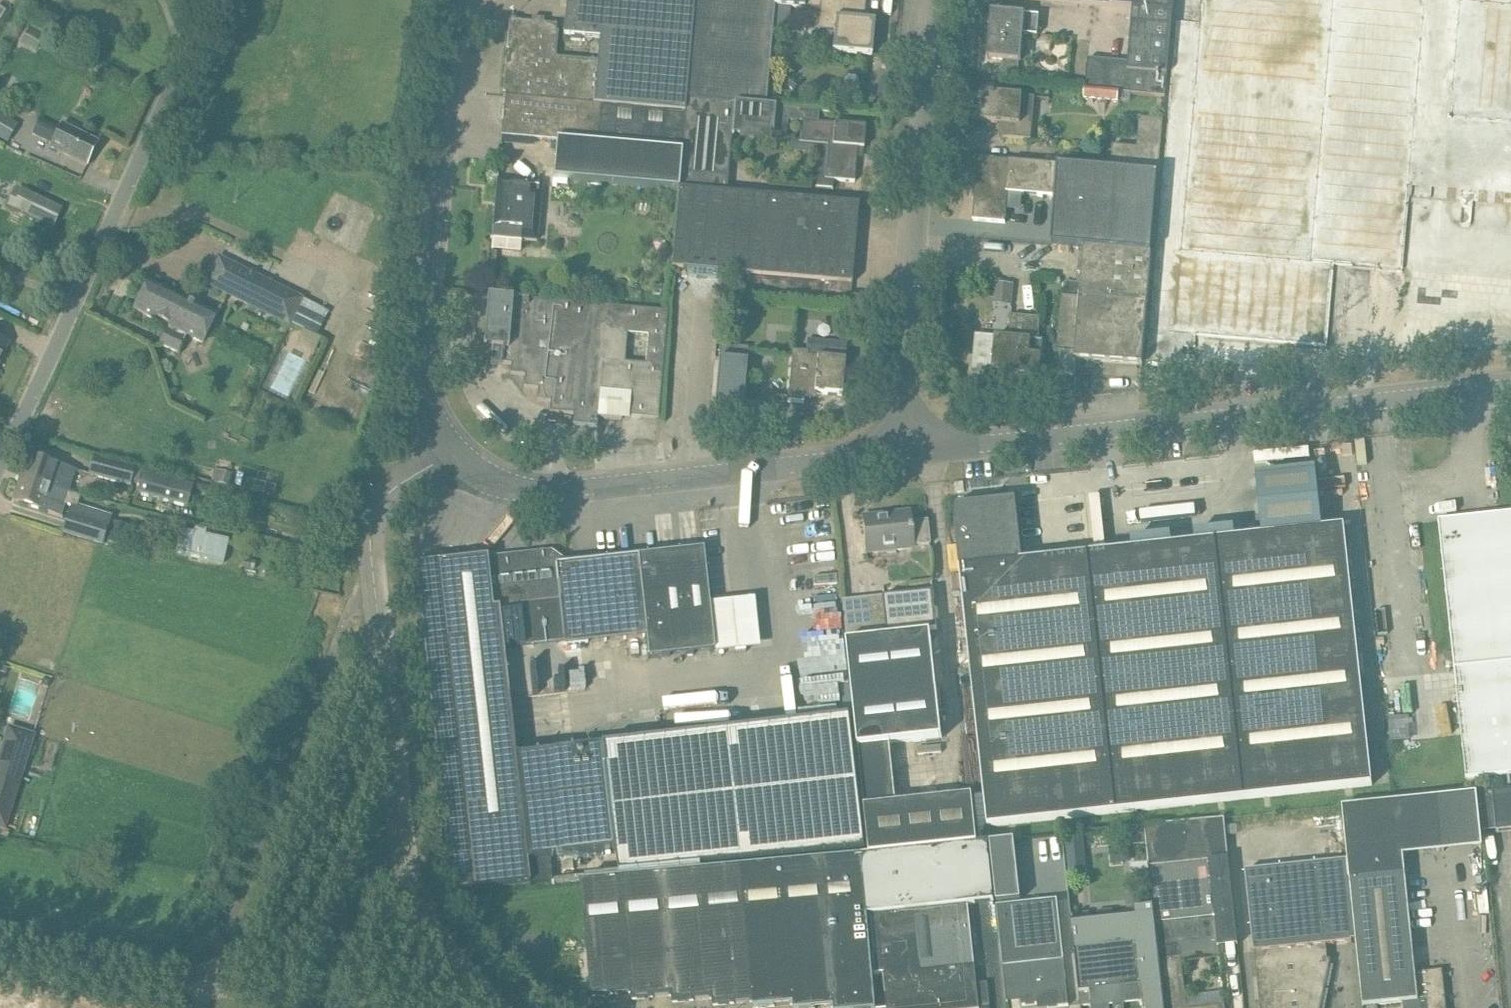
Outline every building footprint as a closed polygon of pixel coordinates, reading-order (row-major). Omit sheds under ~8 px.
[(695,0),(567,0),(564,35),(600,38),(598,63),(554,59),(557,25),(544,23),(544,19),(532,18),(531,22),(512,21),(505,97),(685,113),(686,100),(695,0)] [(686,100),(735,104),(766,107),(775,6),(804,8),(805,1),(805,0),(695,0),(686,100)] [(805,1),(821,2),(818,31),(834,32),(832,52),(872,55),(875,21),(860,20),(860,12),(865,12),(866,0),(805,0),(805,1)] [(1134,8),(1174,12),(1175,0),(1058,0),(1134,6),(1134,8)] [(1183,253),(1401,269),(1407,196),(1464,200),(1463,220),(1489,222),(1490,209),(1510,210),(1510,0),(1201,0),(1183,253)] [(1174,12),(1134,8),(1129,63),(1088,59),(1085,90),(1086,90),(1120,93),(1166,97),(1168,76),(1174,12)] [(1012,13),(992,11),(988,59),(1004,60),(1008,61),(1020,62),(1022,62),(1024,35),(1038,36),(1040,17),(1012,13)] [(224,36),(231,40),(240,24),(232,20),(224,36)] [(45,37),(30,28),(20,43),(36,52),(45,37)] [(1004,60),(1003,73),(1019,74),(1020,62),(1008,61),(1004,60)] [(1086,90),(1085,90),(1084,100),(1119,103),(1120,93),(1086,90)] [(1035,97),(985,92),(982,122),(1007,124),(1006,137),(1032,140),(1034,118),(1035,97)] [(1169,100),(1167,160),(1187,160),(1189,93),(1185,92),(1185,101),(1169,100)] [(1036,96),(1035,112),(1050,113),(1051,97),(1036,96)] [(685,113),(505,97),(502,136),(503,136),(552,140),(549,178),(593,182),(594,182),(679,189),(685,113)] [(735,104),(686,100),(685,113),(679,189),(727,194),(732,137),(735,104)] [(766,107),(735,104),(732,137),(787,142),(788,122),(802,123),(800,143),(828,146),(825,180),(835,180),(855,182),(858,148),(864,149),(866,127),(819,123),(819,112),(766,107)] [(0,116),(0,139),(7,143),(17,125),(0,116)] [(1164,121),(1139,119),(1137,148),(1113,146),(1111,170),(1160,174),(1164,121)] [(59,130),(40,120),(32,135),(52,144),(50,149),(69,157),(87,166),(98,142),(80,134),(61,125),(59,130)] [(1008,194),(1011,162),(979,160),(974,220),(994,222),(1006,224),(1008,194)] [(1056,198),(1059,166),(1011,162),(1008,194),(1056,198)] [(1055,209),(1052,245),(1116,250),(1152,253),(1158,175),(1059,166),(1056,198),(1055,209)] [(493,237),(492,249),(520,252),(521,240),(537,242),(542,185),(518,182),(498,180),(493,237)] [(53,228),(63,208),(22,189),(13,209),(53,228)] [(727,194),(679,189),(672,269),(732,274),(730,288),(731,288),(730,294),(850,305),(850,300),(859,205),(727,194)] [(1062,298),(1056,375),(1076,376),(1077,360),(1086,361),(1143,366),(1151,266),(1152,254),(1085,249),(1080,299),(1062,298)] [(219,258),(206,283),(289,324),(302,299),(219,258)] [(203,343),(216,316),(148,282),(135,309),(169,326),(160,344),(178,353),(187,335),(203,343)] [(654,283),(654,294),(662,294),(662,283),(654,283)] [(1014,284),(995,283),(993,305),(1013,306),(1014,284)] [(659,418),(668,311),(488,295),(485,337),(484,347),(491,348),(490,360),(500,361),(499,363),(511,364),(511,374),(525,375),(524,387),(538,388),(537,400),(551,401),(550,412),(574,414),(573,424),(598,426),(598,425),(599,417),(622,419),(623,416),(659,419),(659,418)] [(1039,341),(1041,322),(1012,319),(1010,339),(996,338),(993,376),(1040,379),(1043,342),(1039,341)] [(8,343),(0,339),(0,360),(8,343)] [(788,399),(788,401),(803,403),(805,391),(814,392),(814,393),(842,395),(845,360),(847,343),(833,342),(807,339),(806,353),(792,352),(790,381),(788,399)] [(721,345),(715,407),(743,410),(748,348),(721,345)] [(68,494),(81,497),(81,496),(68,492),(75,470),(28,455),(20,478),(68,494)] [(91,475),(129,485),(134,468),(95,458),(91,475)] [(233,474),(215,469),(212,481),(229,486),(233,474)] [(960,569),(989,827),(1373,785),(1345,527),(1325,530),(1318,470),(1260,477),(1266,536),(1023,562),(1017,501),(1000,503),(998,505),(991,499),(986,505),(984,504),(954,508),(960,569)] [(143,472),(138,493),(188,507),(193,485),(143,472)] [(77,507),(81,497),(68,494),(20,478),(13,501),(60,516),(65,503),(77,507)] [(911,523),(909,512),(863,517),(865,537),(867,554),(913,549),(913,547),(930,545),(928,521),(911,523)] [(1439,521),(1453,653),(1444,653),(1445,660),(1454,659),(1467,779),(1510,774),(1510,513),(1439,521)] [(107,528),(69,516),(64,533),(102,545),(107,528)] [(182,529),(177,553),(224,563),(229,539),(206,534),(207,529),(195,527),(194,532),(182,529)] [(1132,550),(1172,544),(1170,536),(1131,542),(1132,550)] [(703,550),(638,557),(646,637),(649,659),(714,652),(703,550)] [(487,557),(414,565),(450,894),(530,885),(530,884),(552,882),(549,858),(617,851),(605,746),(516,756),(498,608),(521,606),(525,645),(563,640),(564,646),(646,637),(638,557),(578,564),(555,566),(555,560),(549,556),(546,557),(545,551),(487,557)] [(872,856),(926,851),(942,849),(979,845),(974,797),(898,805),(891,746),(944,740),(932,635),(890,640),(890,635),(938,630),(934,592),(844,602),(854,697),(872,856)] [(753,601),(707,606),(712,655),(758,651),(753,601)] [(8,729),(0,754),(0,829),(4,830),(22,773),(34,737),(8,729)] [(1493,793),(1497,832),(1510,830),(1510,791),(1493,793)] [(1225,820),(1146,828),(1151,869),(1229,861),(1225,820)] [(1082,835),(1065,836),(1068,876),(1086,874),(1082,835)] [(884,975),(887,1007),(980,1007),(968,905),(933,909),(926,851),(872,856),(864,857),(874,975),(884,975)] [(874,975),(864,857),(583,883),(593,998),(633,994),(634,1001),(673,997),(674,1004),(714,1000),(715,1007),(754,1003),(755,1007),(772,1007),(795,1006),(795,1007),(877,1007),(874,975)] [(1261,1007),(1322,1007),(1331,960),(1328,960),(1327,943),(1356,940),(1350,877),(1348,865),(1246,876),(1255,957),(1256,957),(1261,1007)] [(1443,970),(1416,973),(1405,871),(1350,877),(1356,940),(1363,1007),(1364,1007),(1378,1006),(1403,1003),(1404,1007),(1447,1007),(1443,970)] [(1069,1006),(1057,900),(998,906),(1008,1002),(1008,997),(1021,996),(1023,1006),(1047,1003),(1048,1007),(1069,1006)] [(1134,906),(1126,907),(1128,917),(1135,916),(1134,906)] [(1090,912),(1074,914),(1075,923),(1091,921),(1090,912)] [(1181,946),(1218,942),(1216,918),(1156,924),(1159,948),(1160,948),(1162,959),(1160,959),(1165,1007),(1225,1007),(1224,1002),(1188,1006),(1181,946)] [(1077,948),(1086,948),(1085,929),(1106,928),(1105,922),(1076,923),(1077,948)] [(1080,994),(1142,987),(1143,987),(1138,944),(1075,951),(1080,994)] [(1092,1007),(1144,1007),(1142,987),(1080,994),(1081,1007),(1092,1006),(1092,1007)]
